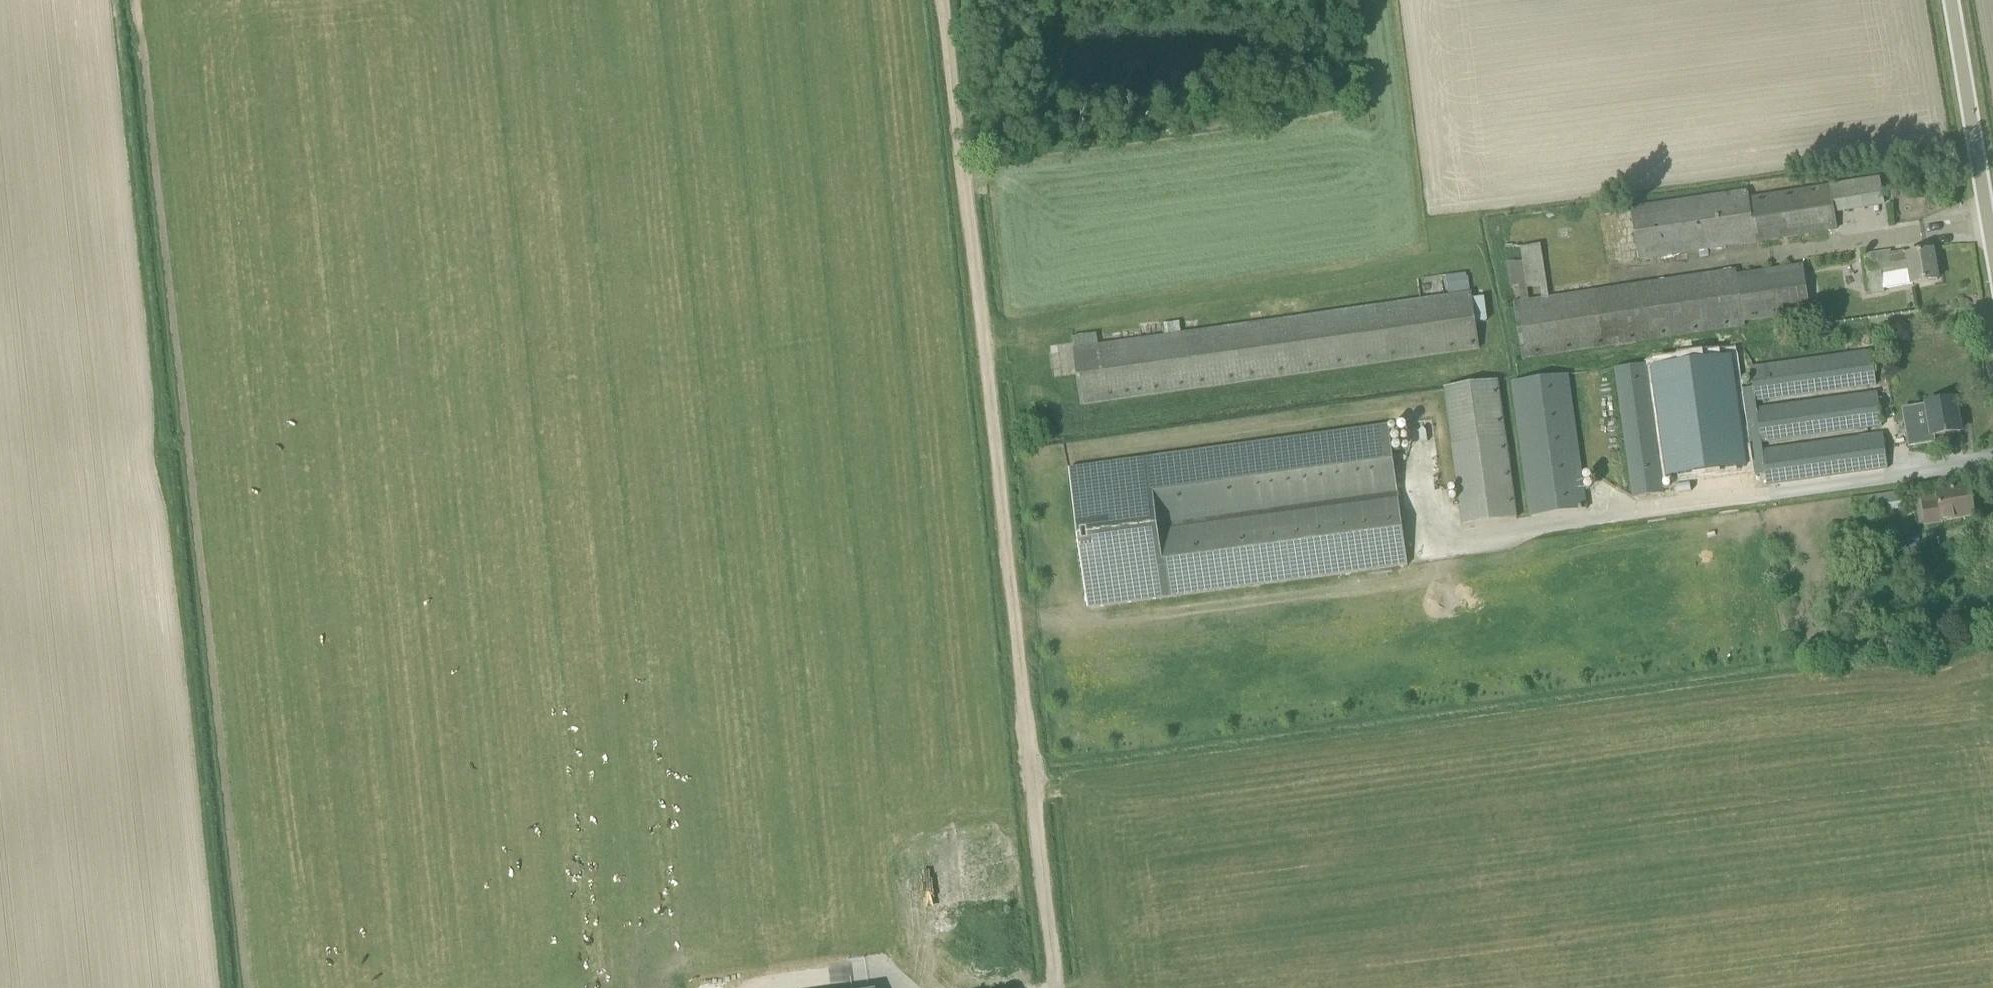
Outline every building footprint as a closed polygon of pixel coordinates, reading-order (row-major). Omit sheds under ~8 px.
[(1817,234),(1817,232),(1836,229),(1834,212),(1883,204),(1879,178),(1749,199),(1748,191),(1630,209),(1636,250),(1638,262),(1817,234)] [(1745,324),(1810,314),(1802,264),(1736,274),(1735,269),(1549,297),(1541,245),(1520,248),(1522,261),(1506,264),(1510,287),(1519,286),(1521,301),(1512,303),(1522,361),(1745,328),(1745,324)] [(1860,258),(1866,292),(1937,280),(1932,251),(1892,258),(1891,253),(1860,258)] [(1096,334),(1073,337),(1082,405),(1481,350),(1472,291),(1444,295),(1419,299),(1186,332),(1181,333),(1179,323),(1161,325),(1163,335),(1098,344),(1096,334)] [(1654,362),(1670,472),(1749,461),(1733,350),(1654,362)] [(1755,401),(1874,386),(1869,350),(1750,366),(1755,401)] [(1613,369),(1632,499),(1665,494),(1646,365),(1613,369)] [(1510,383),(1530,518),(1588,509),(1569,374),(1510,383)] [(1498,381),(1444,388),(1451,445),(1462,527),(1518,519),(1498,381)] [(1762,443),(1881,426),(1875,391),(1756,408),(1762,443)] [(1907,408),(1902,409),(1908,446),(1934,442),(1933,436),(1960,432),(1955,400),(1907,408)] [(1089,609),(1408,564),(1389,425),(1070,468),(1089,609)] [(1768,485),(1887,467),(1882,432),(1763,450),(1768,485)] [(1970,487),(1913,497),(1919,526),(1975,516),(1970,487)] [(1905,510),(1902,491),(1850,499),(1853,517),(1878,514),(1879,522),(1895,519),(1894,512),(1905,510)]
